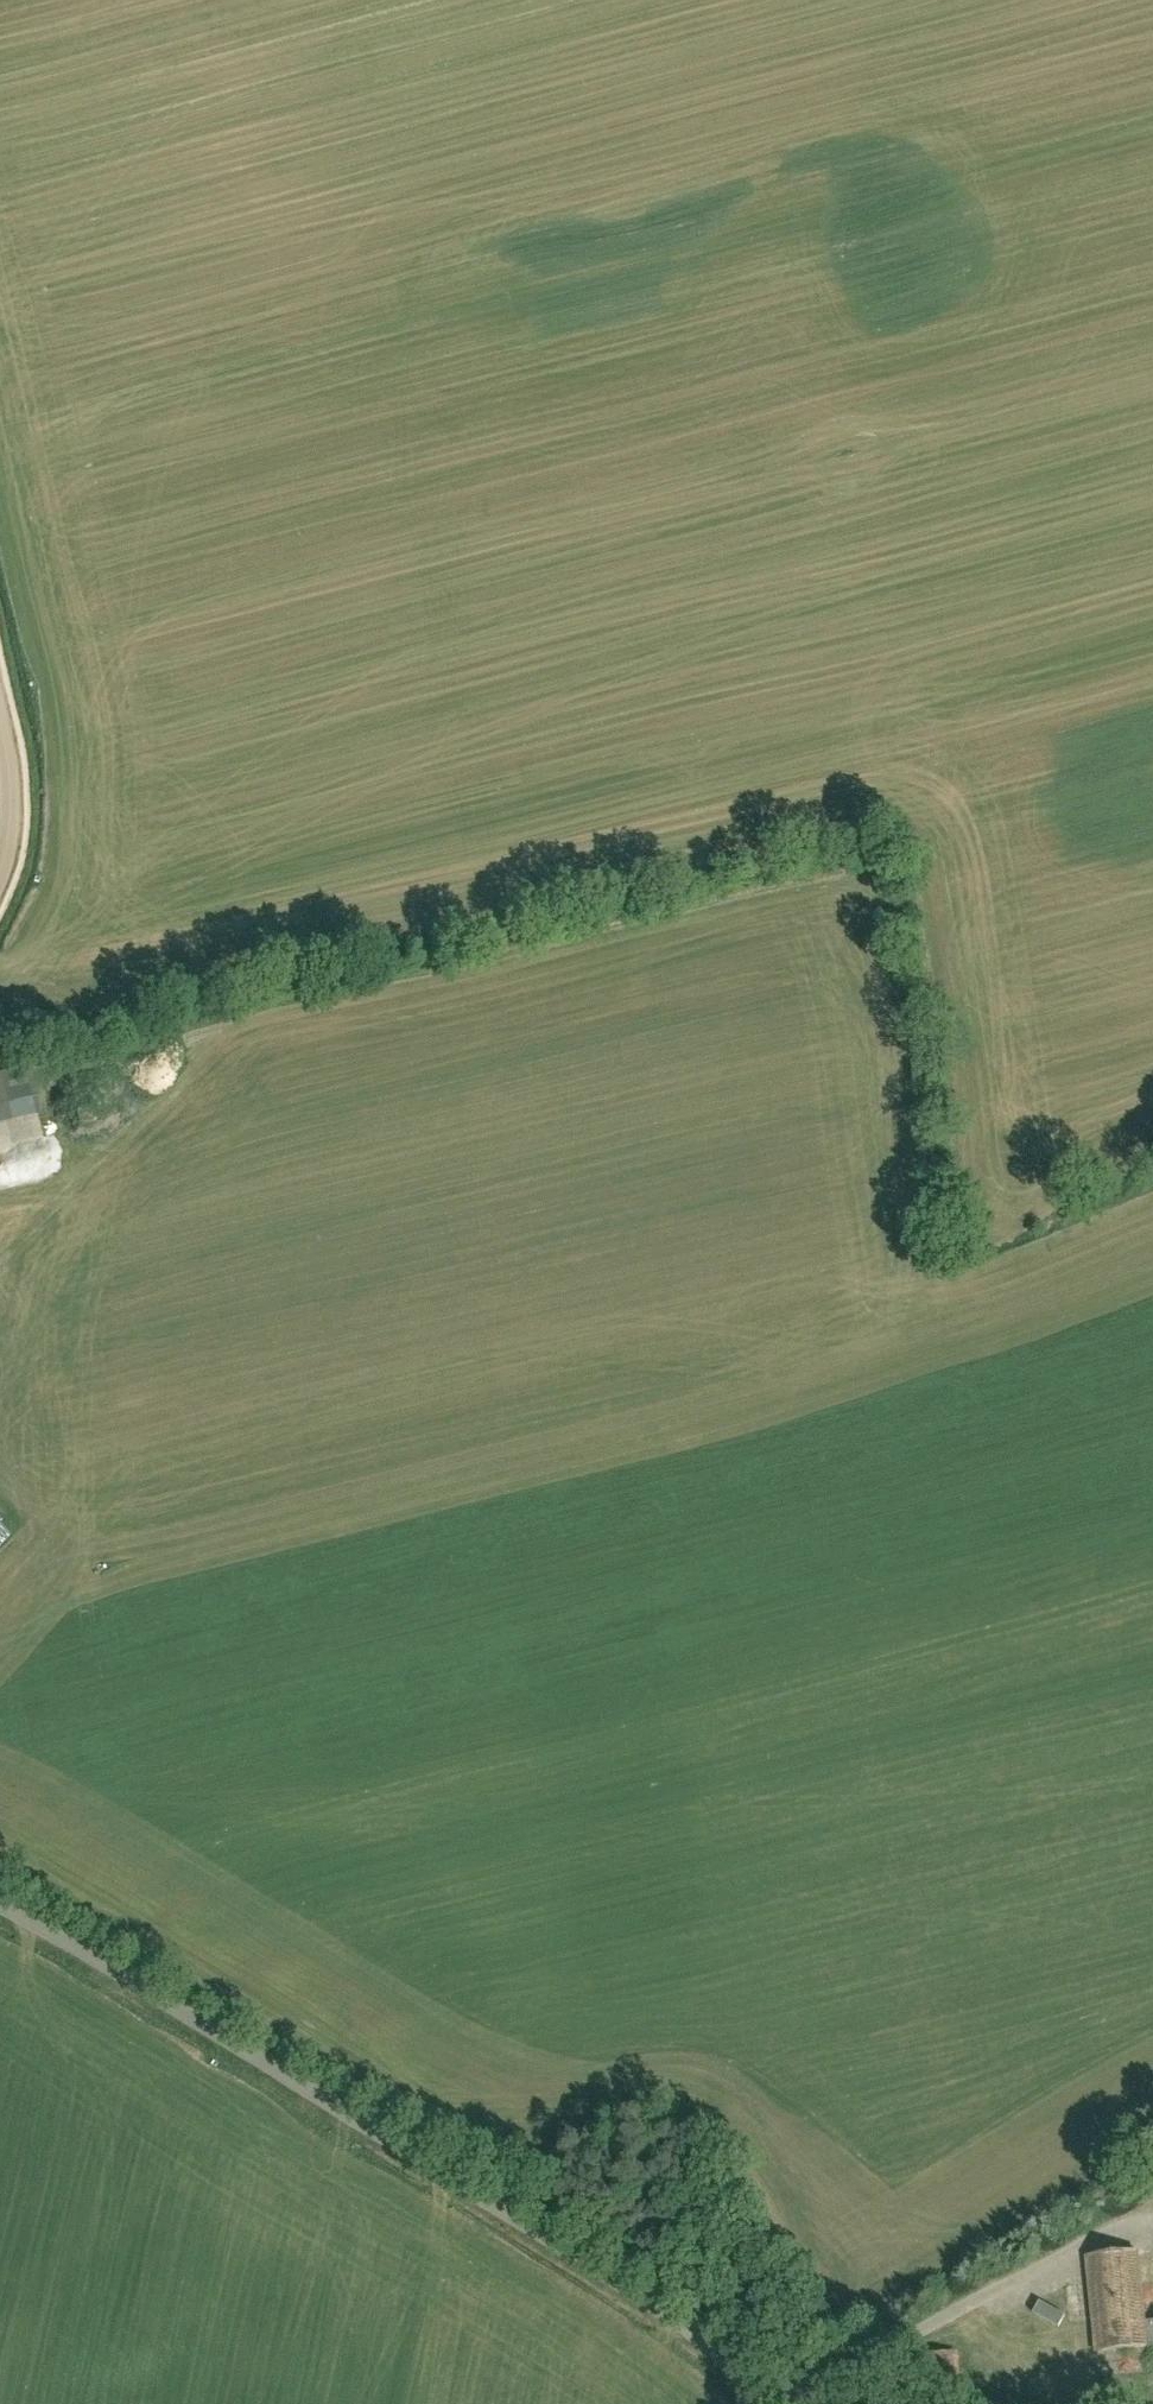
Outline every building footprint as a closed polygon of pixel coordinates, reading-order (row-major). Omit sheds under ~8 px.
[(12,1121),(0,1071),(0,1124),(12,1121)] [(8,1538),(0,1530),(0,1546),(8,1538)] [(1145,2347),(1139,2248),(1084,2251),(1090,2351),(1145,2347)] [(926,2403),(932,2403),(961,2402),(958,2350),(923,2352),(926,2403)]
